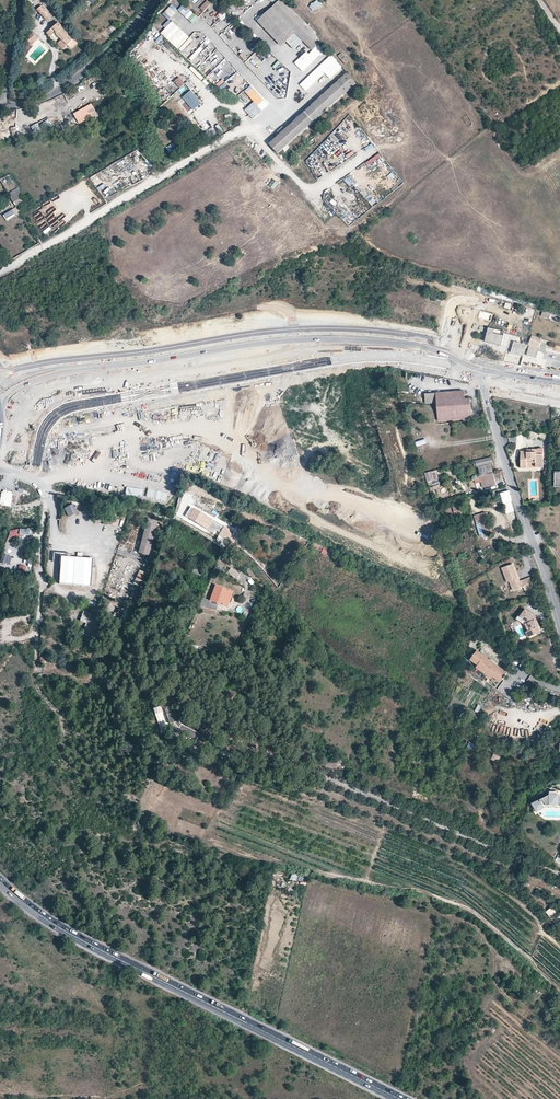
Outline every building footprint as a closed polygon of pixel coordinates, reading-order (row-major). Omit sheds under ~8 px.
[(321,42),(316,35),(314,33),(313,32),(311,30),(281,0),(280,0),(275,5),(258,21),(271,35),(282,46),(286,41),(296,32),(303,40),(307,44),(313,50),(321,42)] [(309,7),(314,12),(323,4),(319,0),(317,0),(309,7)] [(200,6),(204,9),(209,4),(205,1),(200,6)] [(47,20),(51,16),(42,5),(37,9),(47,20)] [(191,11),(185,17),(193,24),(199,18),(191,11)] [(59,36),(67,45),(74,38),(58,22),(53,27),(58,33),(57,34),(59,36)] [(32,45),(39,38),(32,32),(26,40),(32,45)] [(294,49),(303,40),(296,32),(286,41),(294,49)] [(349,62),(341,53),(338,56),(341,60),(345,65),(349,62)] [(333,64),(320,77),(326,83),(339,70),(333,64)] [(218,84),(223,79),(218,74),(213,79),(218,84)] [(280,152),(343,95),(356,84),(347,74),(344,77),(299,119),(270,145),(281,157),(283,155),(280,152)] [(182,98),(189,105),(182,112),(188,118),(202,102),(189,90),(182,98)] [(92,104),(74,113),(79,123),(97,113),(92,104)] [(2,123),(2,121),(15,115),(13,110),(10,111),(0,117),(0,126),(2,123)] [(53,126),(48,119),(41,125),(45,132),(53,126)] [(41,129),(37,121),(32,123),(35,132),(41,129)] [(213,127),(206,131),(209,137),(216,133),(213,127)] [(177,142),(167,147),(170,154),(180,149),(177,142)] [(335,154),(342,164),(348,159),(341,150),(335,154)] [(258,190),(252,193),(255,200),(262,197),(258,190)] [(24,203),(18,192),(10,197),(15,204),(16,206),(17,207),(24,203)] [(35,220),(41,216),(37,209),(31,213),(35,220)] [(44,222),(44,224),(41,223),(39,230),(47,232),(50,224),(44,222)] [(498,346),(501,336),(486,332),(483,341),(498,346)] [(533,339),(531,339),(529,346),(538,349),(538,350),(546,352),(548,343),(540,341),(533,339)] [(521,356),(524,345),(514,342),(511,353),(521,356)] [(536,358),(538,350),(538,349),(529,346),(526,356),(536,358)] [(546,355),(542,374),(553,376),(555,364),(559,364),(559,363),(559,355),(557,354),(556,357),(546,355)] [(455,419),(472,418),(470,399),(465,399),(464,391),(453,392),(455,419)] [(454,419),(455,419),(453,392),(425,394),(426,403),(437,402),(439,420),(454,419)] [(527,462),(536,462),(536,467),(543,466),(543,449),(538,448),(538,449),(532,449),(532,452),(521,452),(520,468),(527,468),(527,462)] [(477,467),(478,467),(481,476),(493,473),(491,464),(493,463),(492,457),(475,460),(477,467)] [(63,467),(56,466),(53,481),(60,482),(63,467)] [(435,470),(425,473),(428,481),(438,478),(435,470)] [(486,490),(496,487),(493,473),(481,476),(481,480),(484,479),(484,482),(480,483),(482,488),(486,487),(486,490)] [(509,491),(500,493),(506,513),(514,511),(511,501),(512,501),(509,491)] [(439,520),(440,520),(449,517),(462,514),(459,504),(457,504),(436,511),(439,520)] [(65,509),(68,515),(76,511),(74,505),(65,509)] [(194,509),(188,518),(208,530),(213,521),(194,509)] [(485,512),(474,515),(480,535),(492,532),(485,512)] [(148,519),(139,553),(149,556),(158,522),(148,519)] [(230,538),(232,534),(223,528),(221,532),(230,538)] [(5,551),(13,553),(16,545),(8,543),(5,551)] [(324,547),(322,554),(329,556),(330,549),(324,547)] [(9,566),(12,557),(3,554),(0,564),(9,566)] [(61,557),(59,585),(91,587),(93,560),(61,557)] [(513,564),(502,568),(507,582),(509,581),(511,585),(515,586),(516,590),(523,587),(525,590),(534,587),(530,577),(521,580),(516,578),(515,575),(516,574),(513,564)] [(240,575),(231,568),(227,573),(234,577),(233,578),(237,581),(239,579),(237,578),(240,575)] [(140,570),(133,583),(141,587),(147,574),(140,570)] [(229,590),(215,585),(209,600),(206,599),(203,606),(216,610),(218,603),(224,605),(229,590)] [(224,605),(228,607),(233,592),(229,590),(224,605)] [(151,614),(161,612),(160,601),(149,603),(151,614)] [(514,616),(518,619),(526,609),(523,606),(514,616)] [(117,614),(114,613),(113,619),(126,622),(128,610),(118,609),(117,614)] [(536,623),(535,623),(532,616),(533,616),(531,612),(526,609),(518,619),(524,624),(526,628),(529,633),(538,628),(536,623)] [(92,642),(100,623),(89,618),(91,613),(84,610),(79,621),(86,623),(81,637),(92,642)] [(5,625),(6,638),(21,637),(20,633),(27,632),(26,623),(5,625)] [(497,665),(484,653),(486,651),(478,645),(470,654),(478,660),(476,662),(490,674),(491,672),(499,678),(507,669),(499,663),(497,665)] [(499,663),(486,651),(484,653),(497,665),(499,663)] [(478,660),(470,654),(469,656),(476,662),(478,660)] [(499,678),(491,672),(490,674),(497,680),(499,678)] [(196,696),(188,695),(186,703),(194,705),(196,696)] [(500,734),(503,725),(496,722),(493,731),(500,734)] [(220,741),(217,749),(231,753),(233,745),(228,743),(227,744),(223,743),(224,741),(220,741)] [(501,758),(494,753),(491,760),(499,763),(501,758)] [(538,802),(542,810),(545,808),(550,806),(559,807),(559,796),(556,796),(550,795),(538,802)] [(533,804),(537,813),(542,810),(538,802),(533,804)] [(135,824),(140,826),(145,814),(140,812),(135,824)] [(291,873),(290,880),(297,882),(298,875),(291,873)]
